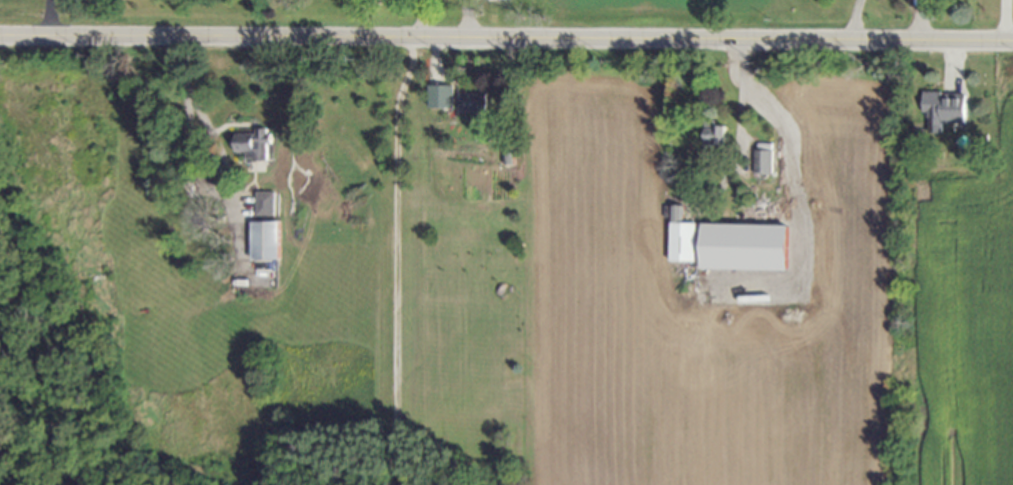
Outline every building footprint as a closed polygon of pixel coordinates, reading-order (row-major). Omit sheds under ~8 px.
[(453,85),(429,86),(429,109),(454,108),(453,85)] [(966,93),(926,93),(925,133),(942,134),(942,123),(966,124),(966,93)] [(487,112),(487,94),(461,94),(460,112),(487,112)] [(707,122),(706,150),(727,150),(727,127),(717,126),(717,122),(707,122)] [(234,135),(234,153),(245,152),(245,162),(266,162),(265,143),(266,143),(266,129),(254,129),(254,134),(234,135)] [(755,175),(773,175),(774,151),(756,150),(755,175)] [(255,216),(275,216),(275,192),(255,192),(255,216)] [(684,206),(673,206),(672,262),(697,262),(698,223),(683,223),(684,206)] [(278,222),(251,222),(251,261),(279,260),(278,222)] [(790,226),(705,224),(704,269),(789,271),(790,226)]
